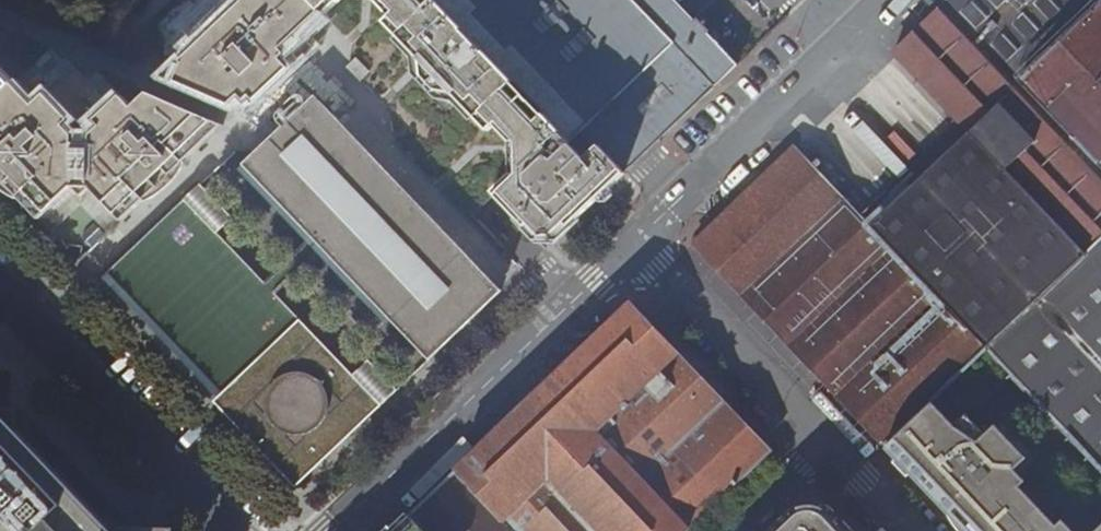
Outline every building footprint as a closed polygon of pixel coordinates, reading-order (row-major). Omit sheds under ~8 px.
[(328,12),(316,0),(236,0),(183,50),(186,56),(167,74),(247,109),(314,44),(307,36),(316,26),(325,15),(328,12)] [(328,12),(340,0),(316,0),(328,12)] [(629,170),(631,167),(605,139),(588,154),(440,0),(376,0),(376,1),(389,14),(385,22),(418,56),(423,62),(430,69),(423,75),(438,91),(445,85),(479,121),(489,131),(495,127),(509,140),(518,142),(518,149),(518,154),(518,174),(511,173),(492,192),(526,229),(530,226),(539,235),(553,237),(568,223),(570,225),(616,182),(598,163),(611,151),(629,170)] [(588,154),(605,139),(631,167),(740,62),(716,37),(719,35),(704,20),(701,22),(681,0),(440,0),(588,154)] [(950,2),(1100,165),(1100,0),(951,0),(950,2)] [(950,2),(896,52),(963,124),(939,146),(868,215),(800,143),(696,241),(887,443),(933,400),(990,348),(1063,278),(1100,241),(1100,165),(950,2)] [(16,79),(0,63),(0,95),(16,79)] [(16,79),(0,95),(0,172),(81,258),(207,138),(224,124),(148,93),(134,105),(123,94),(96,118),(101,124),(91,134),(92,144),(72,144),(73,133),(66,125),(71,118),(47,92),(34,103),(14,82),(16,80),(16,79)] [(409,205),(430,213),(369,150),(364,154),(353,142),(340,129),(344,124),(324,102),(314,92),(272,132),(240,162),(285,209),(327,170),(360,195),(368,187),(409,205)] [(91,134),(73,133),(72,144),(92,144),(91,134)] [(469,320),(503,288),(430,213),(409,205),(368,187),(360,195),(327,170),(285,209),(300,226),(329,199),(334,208),(321,214),(317,224),(317,232),(323,237),(330,240),(342,239),(349,227),(358,229),(329,256),(427,360),(445,343),(458,331),(446,318),(457,307),(469,320)] [(0,172),(0,176),(80,260),(81,258),(0,172)] [(199,182),(185,196),(216,230),(231,216),(199,182)] [(295,483),(323,458),(339,442),(358,425),(381,403),(352,374),(216,230),(185,196),(99,276),(295,483)] [(329,199),(300,226),(329,256),(358,229),(349,227),(342,239),(330,240),(323,237),(317,232),(317,224),(321,214),(334,208),(329,199)] [(1063,278),(1100,318),(1100,241),(1063,278)] [(295,483),(99,276),(97,279),(293,485),(295,483)] [(1063,278),(990,348),(1100,466),(1100,318),(1063,278)] [(632,303),(412,509),(433,530),(687,530),(773,449),(735,410),(632,303)] [(458,331),(469,320),(457,307),(446,318),(458,331)] [(381,403),(396,389),(367,359),(352,374),(381,403)] [(10,406),(5,387),(0,380),(0,406),(10,406)] [(1064,517),(1056,524),(1020,485),(1025,480),(1012,468),(1025,455),(995,423),(983,432),(966,412),(953,421),(933,400),(887,443),(952,511),(971,530),(1077,530),(1064,517)] [(173,525),(109,524),(18,428),(16,405),(10,406),(0,406),(0,530),(173,530),(173,525)] [(834,513),(826,505),(801,505),(775,530),(851,530),(834,513)] [(412,509),(389,530),(433,530),(412,509)]
